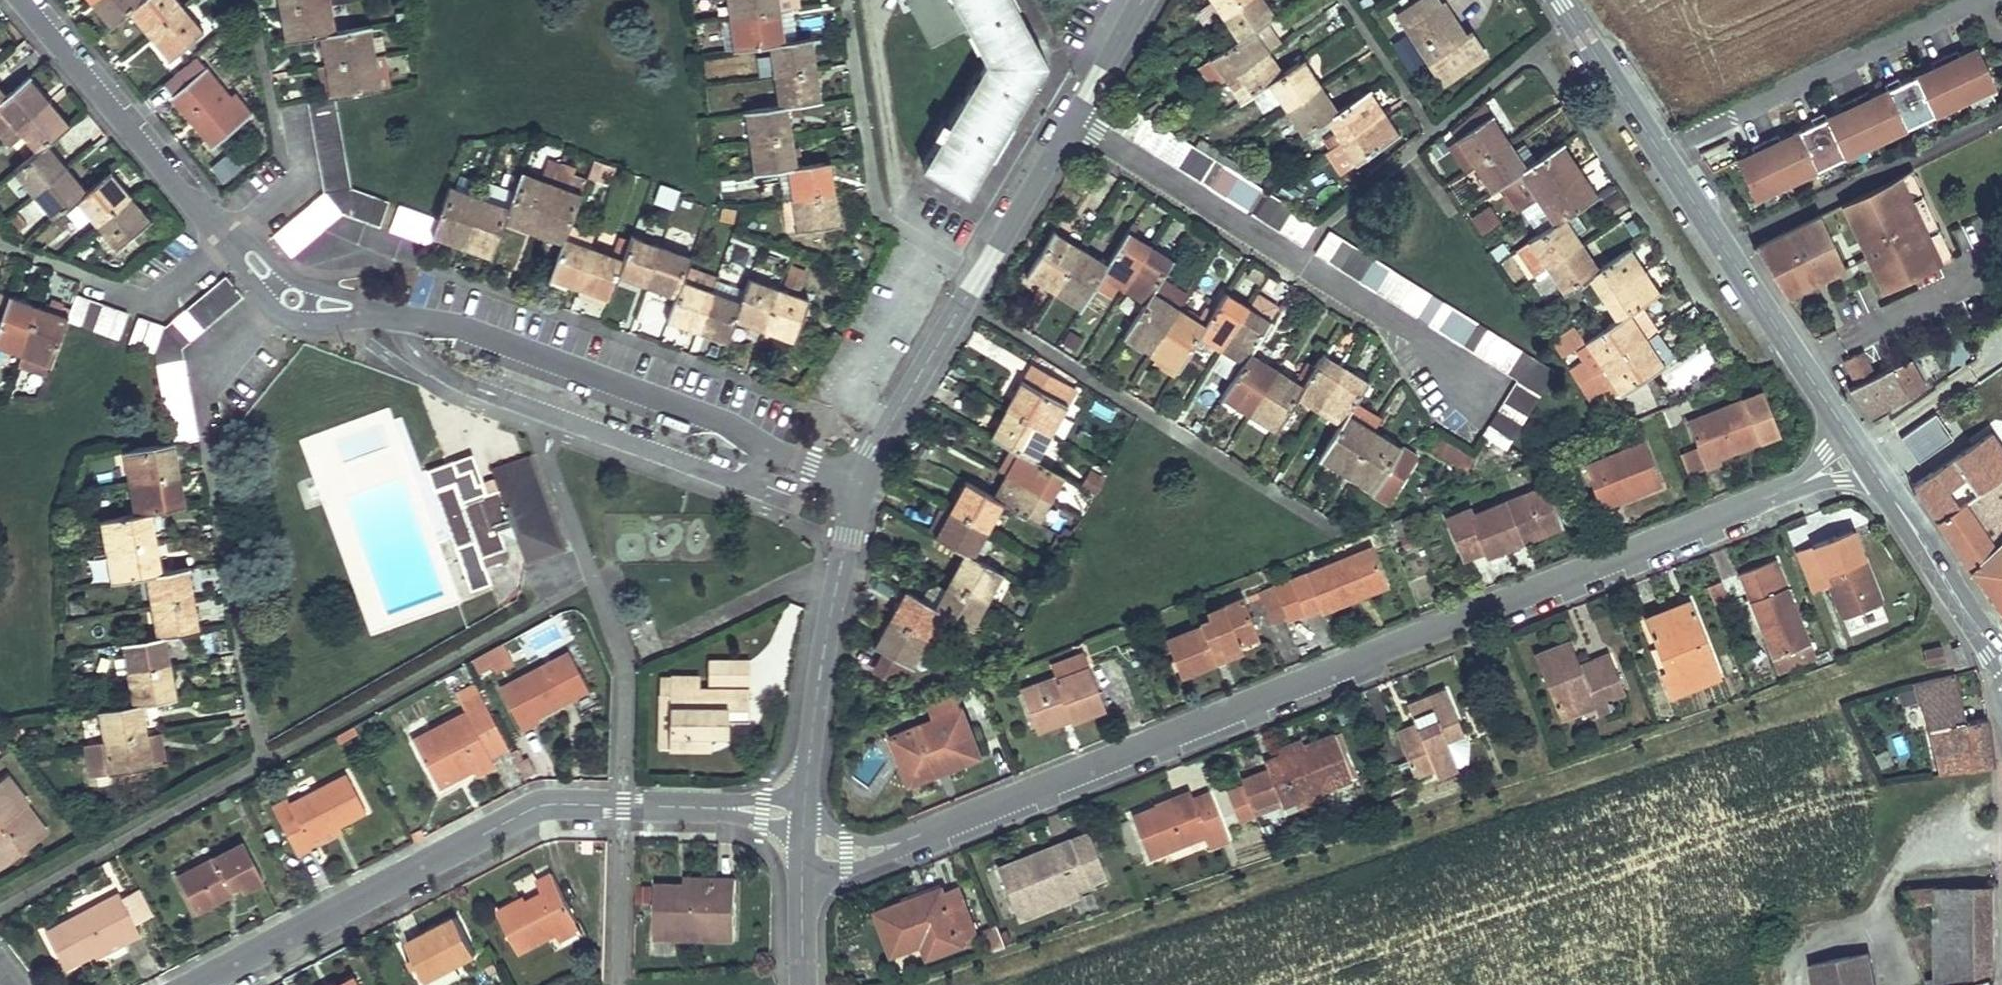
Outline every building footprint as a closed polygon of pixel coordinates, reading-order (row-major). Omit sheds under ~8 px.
[(91,2),(111,26),(115,22),(96,0),(89,0),(91,2)] [(115,22),(129,11),(133,7),(154,31),(174,55),(203,30),(178,0),(96,0),(115,22)] [(286,41),(322,33),(333,96),(310,99),(325,192),(274,236),(290,255),(341,213),(380,226),(389,201),(351,188),(336,95),(378,88),(372,57),(366,26),(337,31),(332,32),(327,1),(326,0),(279,0),(286,41)] [(327,1),(332,32),(337,31),(332,1),(332,0),(326,0),(327,1)] [(729,17),(734,49),(738,48),(733,17),(731,0),(727,0),(729,17)] [(733,17),(738,48),(770,43),(775,43),(779,73),(784,104),(779,105),(748,109),(752,143),(757,171),(788,166),(793,166),(798,197),(792,198),(782,199),(788,231),(840,223),(830,160),(797,165),(788,103),(821,99),(812,38),(795,40),(790,8),(780,10),(778,0),(731,0),(733,17)] [(780,10),(790,8),(800,7),(799,0),(778,0),(780,10)] [(931,46),(967,26),(985,60),(949,123),(943,120),(935,133),(940,135),(922,166),(969,195),(987,162),(976,157),(983,144),(995,151),(1029,93),(1018,85),(1024,74),(1036,81),(1047,63),(1014,0),(906,0),(931,46)] [(1239,39),(1212,58),(1241,101),(1269,83),(1303,135),(1328,118),(1336,130),(1326,137),(1333,148),(1343,141),(1358,163),(1396,137),(1381,115),(1367,92),(1340,110),(1335,113),(1318,87),(1301,61),(1282,74),(1253,29),(1272,18),(1260,0),(1213,0),(1239,39)] [(1272,18),(1277,14),(1266,0),(1260,0),(1272,18)] [(1399,17),(1443,83),(1486,55),(1470,31),(1465,34),(1444,1),(1441,4),(1439,0),(1425,0),(1399,17)] [(133,7),(129,11),(150,35),(170,59),(174,55),(154,31),(133,7)] [(372,25),(366,26),(372,57),(378,88),(383,87),(377,56),(372,25)] [(775,43),(770,43),(774,73),(779,105),(784,104),(779,73),(775,43)] [(1981,49),(1731,146),(1748,190),(1998,93),(1981,49)] [(197,56),(165,83),(175,94),(173,96),(213,145),(252,113),(235,93),(232,97),(197,56)] [(1305,58),(1301,61),(1318,87),(1335,113),(1340,110),(1322,85),(1305,58)] [(31,76),(26,79),(46,103),(66,128),(71,123),(50,101),(31,76)] [(12,122),(37,153),(14,172),(55,218),(78,199),(118,247),(146,223),(127,200),(106,176),(88,192),(84,194),(64,171),(44,146),(48,143),(66,128),(46,103),(26,79),(8,95),(3,99),(0,96),(0,132),(12,122)] [(1371,89),(1367,92),(1381,115),(1396,137),(1401,135),(1385,112),(1371,89)] [(1317,221),(1125,103),(1111,125),(1303,244),(1317,221)] [(1488,108),(1484,111),(1523,169),(1535,161),(1523,144),(1516,150),(1488,108)] [(748,109),(743,110),(748,143),(752,172),(757,171),(752,143),(748,109)] [(1484,111),(1451,132),(1455,139),(1473,165),(1491,191),(1500,185),(1517,211),(1521,208),(1536,198),(1554,224),(1539,234),(1530,240),(1545,266),(1562,293),(1588,276),(1617,320),(1585,342),(1603,368),(1620,394),(1659,368),(1641,341),(1646,338),(1658,330),(1640,306),(1657,294),(1627,250),(1599,268),(1594,271),(1560,220),(1574,211),(1593,198),(1558,146),(1535,161),(1523,169),(1484,111)] [(1473,165),(1455,139),(1442,148),(1460,174),(1473,165)] [(1563,142),(1558,146),(1593,198),(1598,194),(1563,142)] [(48,143),(44,146),(64,171),(84,194),(88,192),(67,166),(48,143)] [(228,182),(241,162),(220,150),(208,170),(228,182)] [(438,218),(400,205),(391,231),(428,243),(432,235),(434,230),(465,242),(495,251),(505,222),(507,217),(536,229),(565,238),(564,243),(553,272),(582,286),(612,294),(619,276),(620,272),(649,283),(679,293),(677,297),(670,315),(699,326),(730,337),(736,318),(738,314),(767,324),(797,335),(810,301),(799,297),(808,271),(790,265),(780,290),(750,280),(745,292),(687,271),(692,259),(633,238),(625,259),(591,247),(595,234),(570,225),(582,193),(567,188),(572,173),(575,167),(551,159),(543,179),(523,172),(510,209),(450,186),(438,218)] [(793,166),(788,166),(792,198),(798,197),(793,166)] [(110,172),(106,176),(127,200),(146,223),(151,220),(131,197),(110,172)] [(1916,172),(1902,178),(1944,265),(1957,259),(1916,172)] [(587,179),(572,173),(567,188),(582,193),(587,179)] [(1902,178),(1847,205),(1888,292),(1944,265),(1902,178)] [(651,201),(673,209),(680,189),(659,181),(651,201)] [(1536,198),(1521,208),(1539,234),(1554,224),(1536,198)] [(1485,206),(1466,218),(1479,236),(1497,224),(1485,206)] [(1574,211),(1560,220),(1594,271),(1599,268),(1581,243),(1576,234),(1585,227),(1574,211)] [(1835,212),(1757,248),(1789,296),(1861,266),(1835,212)] [(536,229),(507,217),(505,222),(535,234),(564,243),(565,238),(536,229)] [(1555,370),(1330,229),(1315,252),(1519,379),(1483,435),(1506,450),(1555,370)] [(465,242),(434,230),(432,235),(463,246),(493,256),(495,251),(465,242)] [(1108,264),(1054,231),(1028,271),(1056,288),(1082,304),(1100,276),(1103,271),(1125,285),(1147,298),(1145,303),(1127,332),(1154,348),(1180,366),(1198,337),(1202,331),(1224,347),(1246,360),(1243,365),(1225,394),(1252,410),(1278,426),(1288,432),(1299,413),(1289,407),(1295,397),(1298,392),(1321,407),(1344,420),(1341,425),(1323,454),(1349,471),(1377,487),(1374,492),(1389,502),(1418,456),(1375,429),(1381,417),(1356,402),(1368,380),(1324,353),(1303,385),(1251,353),(1271,320),(1227,293),(1205,326),(1153,291),(1173,259),(1129,232),(1108,264)] [(1530,240),(1519,248),(1535,273),(1545,266),(1530,240)] [(1503,242),(1489,251),(1496,262),(1510,254),(1503,242)] [(1631,247),(1627,250),(1657,294),(1661,292),(1631,247)] [(1056,288),(1028,271),(1025,276),(1053,294),(1079,308),(1082,304),(1056,288)] [(1125,285),(1103,271),(1100,276),(1123,290),(1145,303),(1147,298),(1125,285)] [(582,286),(553,272),(551,278),(581,288),(610,299),(612,294),(582,286)] [(649,283),(620,272),(619,276),(648,286),(677,297),(679,293),(649,283)] [(166,326),(140,316),(131,343),(155,351),(172,443),(129,451),(135,482),(140,512),(135,513),(106,518),(111,548),(117,580),(145,575),(151,574),(156,605),(162,636),(156,637),(127,641),(133,673),(138,704),(132,705),(104,709),(109,740),(114,770),(153,764),(147,733),(142,703),(177,696),(167,636),(200,628),(190,568),(162,572),(151,510),(186,505),(176,443),(198,438),(182,347),(242,295),(225,277),(166,326)] [(601,317),(608,299),(583,290),(576,309),(601,317)] [(610,320),(630,327),(639,300),(619,293),(610,320)] [(24,349),(55,360),(69,321),(119,338),(129,312),(78,294),(70,318),(10,296),(0,322),(0,340),(24,349)] [(767,324),(738,314),(736,318),(766,329),(795,341),(797,335),(767,324)] [(699,326),(670,315),(668,321),(698,331),(728,342),(730,337),(699,326)] [(1574,326),(1549,342),(1560,358),(1575,348),(1585,342),(1574,326)] [(1224,347),(1202,331),(1198,337),(1221,351),(1243,365),(1246,360),(1224,347)] [(1154,348),(1127,332),(1124,337),(1150,353),(1178,370),(1180,366),(1154,348)] [(1641,341),(1659,368),(1664,365),(1646,338),(1641,341)] [(22,354),(53,365),(55,360),(24,349),(0,340),(0,346),(22,354)] [(1603,368),(1585,342),(1575,348),(1582,359),(1592,375),(1603,368)] [(1864,349),(1847,358),(1858,383),(1876,374),(1864,349)] [(1926,385),(1911,358),(1893,366),(1908,395),(1926,385)] [(1582,359),(1567,369),(1577,384),(1592,375),(1582,359)] [(1908,395),(1893,366),(1876,374),(1858,383),(1850,386),(1871,417),(1908,395)] [(903,685),(913,668),(907,665),(924,634),(940,608),(944,612),(968,625),(983,598),(999,570),(975,557),(971,554),(970,554),(985,528),(1001,501),(1005,503),(1033,518),(1047,497),(1060,473),(1037,461),(1032,458),(1046,431),(1063,402),(1071,388),(1034,368),(1026,381),(1024,380),(993,437),(1022,453),(997,499),(966,482),(937,535),(967,552),(947,587),(936,581),(928,588),(922,599),(906,590),(875,647),(884,651),(874,669),(903,685)] [(1969,389),(1979,406),(2000,393),(1989,376),(1969,389)] [(1765,391),(1687,421),(1706,469),(1720,463),(1718,456),(1744,446),(1744,449),(1782,435),(1765,391)] [(1321,407),(1298,392),(1295,397),(1318,411),(1341,425),(1344,420),(1321,407)] [(1252,410),(1225,394),(1222,398),(1249,415),(1273,430),(1278,426),(1252,410)] [(1069,405),(1063,402),(1046,431),(1032,458),(1037,461),(1052,434),(1069,405)] [(1992,433),(1936,471),(1960,506),(2001,478),(2001,449),(1992,433)] [(1466,469),(1475,455),(1441,435),(1433,450),(1466,469)] [(1644,440),(1583,464),(1601,510),(1617,504),(1615,498),(1636,490),(1637,493),(1662,483),(1644,440)] [(129,451),(123,452),(129,483),(135,513),(140,512),(135,482),(129,451)] [(483,482),(473,453),(454,461),(458,473),(471,468),(477,484),(483,482)] [(1349,471),(1323,454),(1320,459),(1346,476),(1374,492),(1377,487),(1349,471)] [(448,463),(427,470),(456,547),(472,590),(492,583),(486,566),(511,557),(501,531),(513,526),(526,563),(566,549),(531,455),(492,469),(495,477),(483,482),(477,484),(471,468),(458,473),(454,461),(448,463)] [(1960,506),(1936,471),(1916,483),(1974,568),(2001,540),(2001,478),(1960,506)] [(1090,472),(1082,486),(1094,493),(1102,479),(1090,472)] [(1066,477),(1060,473),(1047,497),(1033,518),(1041,522),(1052,500),(1066,477)] [(1469,508),(1447,516),(1463,555),(1484,546),(1487,552),(1488,555),(1519,542),(1515,534),(1521,531),(1522,534),(1556,521),(1543,487),(1473,515),(1469,508)] [(1005,503),(1001,501),(985,528),(971,554),(975,557),(990,530),(1005,503)] [(106,518),(100,519),(106,550),(111,581),(117,580),(111,548),(106,518)] [(1521,531),(1515,534),(1519,542),(1559,527),(1556,521),(1522,534),(1521,531)] [(1412,522),(1393,530),(1401,549),(1420,541),(1412,522)] [(1851,532),(1835,538),(1846,566),(1861,560),(1851,532)] [(1835,536),(1813,544),(1842,616),(1882,601),(1865,558),(1861,560),(1846,566),(1835,538),(1835,536)] [(1974,568),(2001,609),(2001,540),(1974,568)] [(1484,546),(1463,555),(1465,561),(1487,552),(1484,546)] [(1371,547),(1274,586),(1286,616),(1288,621),(1321,607),(1323,611),(1356,598),(1353,592),(1383,579),(1371,547)] [(1767,564),(1740,574),(1761,629),(1769,626),(1779,654),(1811,641),(1789,585),(1778,591),(1767,564)] [(1005,573),(999,570),(983,598),(968,625),(974,628),(989,601),(1005,573)] [(151,574),(145,575),(151,607),(156,637),(162,636),(156,605),(151,574)] [(1383,579),(1353,592),(1356,598),(1386,586),(1383,579)] [(1273,585),(1249,595),(1251,602),(1260,599),(1269,623),(1286,616),(1274,586),(1273,585)] [(1200,625),(1166,639),(1181,676),(1216,662),(1211,647),(1219,644),(1221,650),(1238,643),(1258,636),(1242,597),(1206,611),(1209,617),(1198,620),(1200,625)] [(1692,600),(1670,608),(1672,614),(1647,624),(1656,647),(1660,645),(1669,668),(1660,671),(1668,694),(1721,674),(1692,600)] [(944,612),(940,608),(924,634),(907,665),(913,668),(929,638),(944,612)] [(1670,608),(1644,618),(1647,624),(1672,614),(1670,608)] [(1769,626),(1761,629),(1771,657),(1779,654),(1769,626)] [(639,627),(630,631),(635,641),(644,637),(639,627)] [(479,676),(512,659),(503,640),(470,657),(479,676)] [(127,641),(122,642),(127,674),(132,705),(138,704),(133,673),(127,641)] [(1570,641),(1535,655),(1561,719),(1598,705),(1595,700),(1608,694),(1609,698),(1624,692),(1610,654),(1581,665),(1570,641)] [(1219,644),(1211,647),(1216,662),(1242,652),(1238,643),(1221,650),(1219,644)] [(1924,650),(1927,666),(1946,662),(1942,645),(1924,650)] [(570,651),(501,687),(523,730),(541,721),(538,716),(590,689),(570,651)] [(1063,658),(1050,662),(1055,676),(1055,679),(1070,672),(1063,658)] [(751,665),(715,666),(715,677),(714,690),(744,690),(751,690),(751,665)] [(1055,677),(1022,689),(1033,720),(1067,708),(1070,718),(1071,721),(1106,708),(1091,666),(1070,672),(1055,679),(1055,677)] [(1954,674),(1914,683),(1921,705),(1960,697),(1954,674)] [(715,677),(672,677),(661,681),(661,693),(671,693),(669,747),(712,748),(712,736),(712,725),(730,725),(730,720),(750,721),(751,701),(744,701),(744,690),(714,690),(715,677)] [(1447,688),(1408,704),(1415,722),(1420,733),(1401,741),(1415,775),(1434,768),(1436,776),(1458,767),(1452,753),(1446,738),(1464,731),(1447,688)] [(671,693),(661,693),(660,747),(669,747),(671,693)] [(1608,694),(1595,700),(1598,705),(1601,712),(1612,707),(1609,698),(1608,694)] [(1960,697),(1921,705),(1929,728),(1965,722),(1960,697)] [(486,701),(414,738),(435,780),(459,768),(463,775),(475,769),(477,775),(496,765),(492,758),(480,735),(499,725),(486,701)] [(1067,708),(1033,720),(1037,730),(1070,718),(1067,708)] [(104,709),(98,710),(104,742),(109,771),(114,770),(109,740),(104,709)] [(962,710),(892,737),(911,783),(981,756),(962,710)] [(1965,722),(1929,728),(1939,773),(1992,766),(1986,718),(1965,722)] [(1415,722),(1396,730),(1401,741),(1420,733),(1415,722)] [(499,725),(480,735),(492,758),(511,748),(499,725)] [(730,725),(712,725),(712,736),(729,737),(730,725)] [(162,731),(147,733),(153,764),(168,761),(162,731)] [(1464,731),(1446,738),(1452,753),(1470,746),(1464,731)] [(1281,754),(1265,761),(1268,769),(1242,779),(1248,793),(1254,809),(1280,798),(1282,805),(1320,790),(1352,777),(1335,733),(1303,746),(1281,754)] [(1299,738),(1278,746),(1281,754),(1303,746),(1299,738)] [(459,768),(435,780),(439,788),(463,775),(459,768)] [(298,818),(283,825),(298,854),(314,845),(311,839),(339,824),(367,810),(347,773),(290,802),(298,818)] [(0,783),(0,857),(2,859),(19,845),(23,848),(38,836),(16,808),(25,802),(26,801),(27,801),(8,776),(0,783)] [(1320,790),(1282,805),(1286,813),(1323,798),(1320,790)] [(1154,805),(1132,813),(1150,856),(1205,835),(1210,847),(1229,840),(1212,796),(1195,802),(1190,791),(1174,797),(1176,800),(1156,807),(1154,805)] [(1248,793),(1230,800),(1236,815),(1254,809),(1248,793)] [(25,802),(16,808),(38,836),(47,829),(25,802)] [(339,824),(311,839),(314,845),(343,831),(339,824)] [(1100,829),(1088,833),(1094,846),(1105,842),(1100,829)] [(1072,838),(998,866),(1016,913),(1075,889),(1089,883),(1072,838)] [(244,842),(178,876),(187,893),(194,890),(204,907),(226,895),(222,888),(227,885),(239,879),(244,889),(265,878),(244,842)] [(23,848),(19,845),(2,859),(0,857),(0,866),(23,848)] [(523,898),(498,911),(520,952),(557,932),(578,920),(553,872),(538,880),(545,893),(526,903),(523,898)] [(713,877),(687,876),(687,884),(714,885),(713,877)] [(687,884),(657,883),(655,930),(712,931),(712,938),(735,939),(737,878),(713,877),(714,885),(687,884)] [(239,879),(227,885),(232,895),(244,889),(239,879)] [(918,896),(877,911),(893,955),(924,943),(930,957),(964,944),(962,937),(976,932),(959,887),(944,894),(942,887),(924,894),(926,898),(920,901),(918,896)] [(134,917),(137,923),(154,914),(141,888),(123,898),(134,917)] [(1937,916),(1938,963),(1994,960),(1993,889),(1936,889),(1936,888),(1910,891),(1913,917),(1937,916)] [(1075,889),(1016,913),(1018,919),(1078,896),(1075,889)] [(194,890),(187,893),(196,911),(204,907),(194,890)] [(120,892),(48,930),(67,967),(97,952),(124,938),(127,943),(143,934),(137,923),(134,917),(123,898),(120,892)] [(458,917),(408,943),(416,957),(410,960),(415,968),(420,965),(428,981),(478,955),(458,917)] [(578,920),(557,932),(561,939),(582,928),(578,920)] [(712,931),(655,930),(655,937),(712,938),(712,931)] [(124,938),(97,952),(100,957),(127,943),(124,938)] [(1876,953),(1819,964),(1823,984),(1882,984),(1876,953)] [(1994,960),(1938,963),(1939,978),(1929,979),(1930,984),(1994,984),(1994,960)] [(357,976),(339,984),(361,984),(357,976)]
